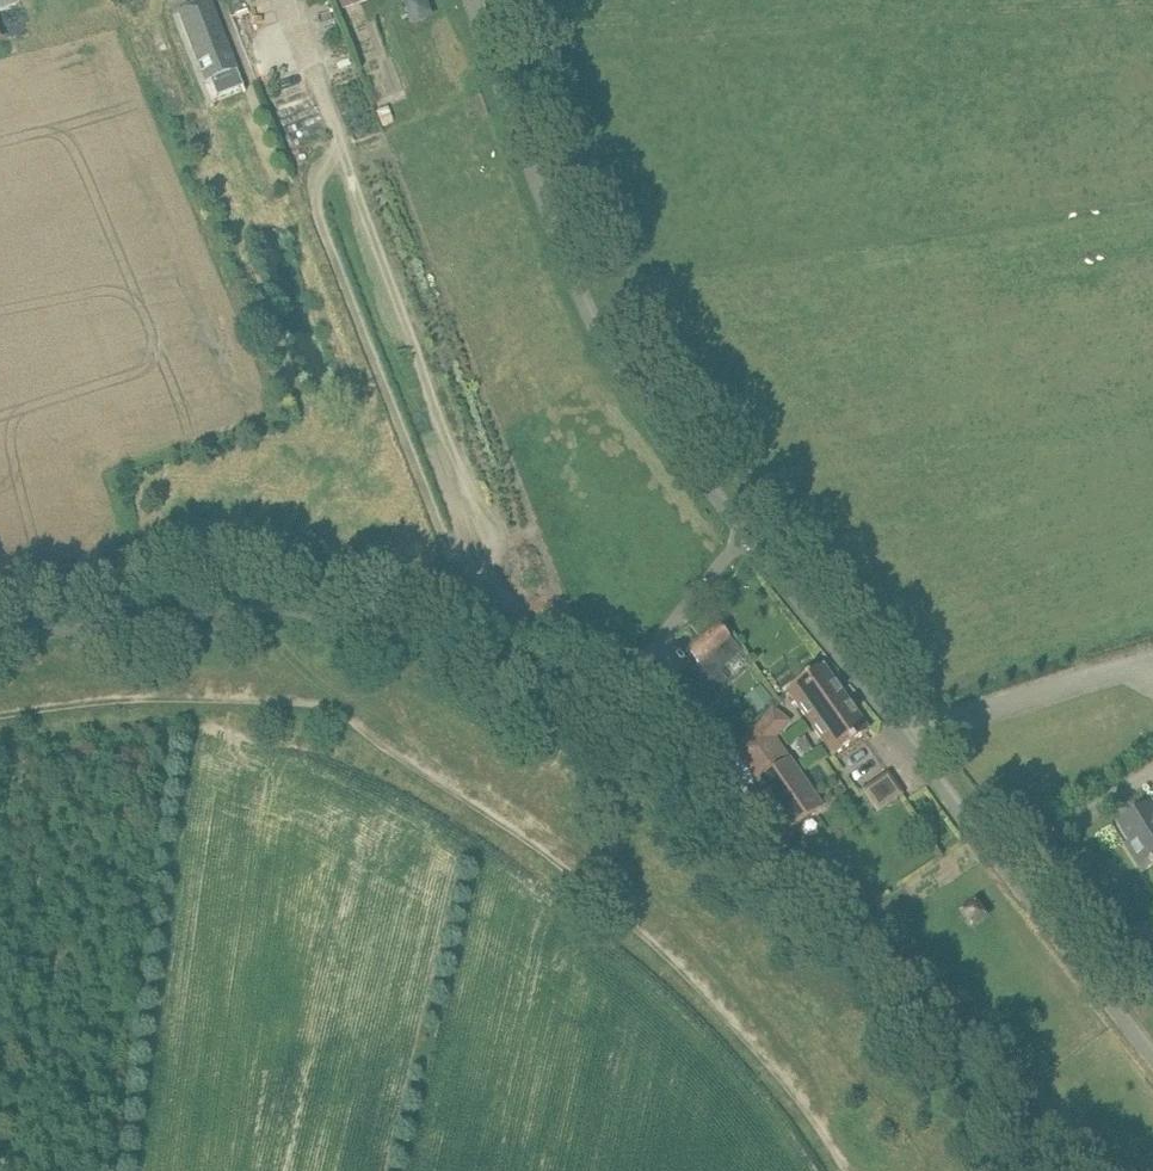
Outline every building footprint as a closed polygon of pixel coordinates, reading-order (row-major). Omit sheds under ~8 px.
[(20,1),(19,0),(0,0),(0,10),(20,1)] [(177,11),(203,78),(209,76),(235,66),(209,0),(205,0),(177,11)] [(429,15),(423,0),(409,0),(405,1),(412,22),(429,15)] [(719,671),(727,663),(741,652),(717,623),(685,650),(698,665),(693,669),(703,680),(678,702),(695,722),(721,699),(713,690),(726,679),(719,671)] [(833,755),(868,731),(821,665),(787,689),(833,755)] [(744,698),(756,712),(772,698),(760,684),(744,698)] [(737,756),(724,764),(739,786),(751,777),(788,830),(822,807),(788,758),(784,761),(759,725),(730,746),(737,756)] [(888,773),(864,790),(878,810),(902,793),(888,773)] [(1143,871),(1152,865),(1152,805),(1152,803),(1120,823),(1131,842),(1127,844),(1143,871)]
